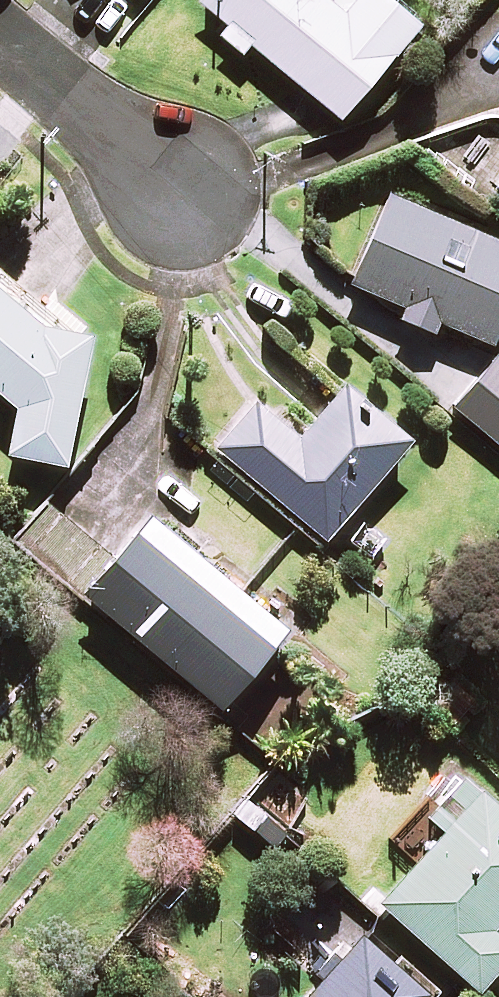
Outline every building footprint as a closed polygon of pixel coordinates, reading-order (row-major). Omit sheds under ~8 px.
[(227,24),(218,35),(240,53),(249,42),(342,119),(419,25),(389,0),(352,0),(343,11),(329,0),(199,0),(227,24)] [(387,190),(348,280),(403,304),(398,315),(432,330),(437,320),(490,343),(498,324),(498,239),(387,190)] [(0,268),(0,390),(17,404),(7,450),(64,461),(88,341),(0,268)] [(497,352),(454,407),(498,443),(498,354),(497,352)] [(408,437),(342,383),(302,432),(256,395),(215,447),(326,537),(408,437)] [(111,554),(47,502),(18,538),(221,702),(284,623),(251,596),(146,511),(111,554)] [(458,765),(393,837),(417,859),(380,900),(477,986),(498,961),(498,932),(491,925),(498,915),(498,802),(458,765)] [(290,826),(250,794),(235,814),(274,846),(290,826)] [(361,931),(304,996),(416,996),(425,987),(361,931)]
